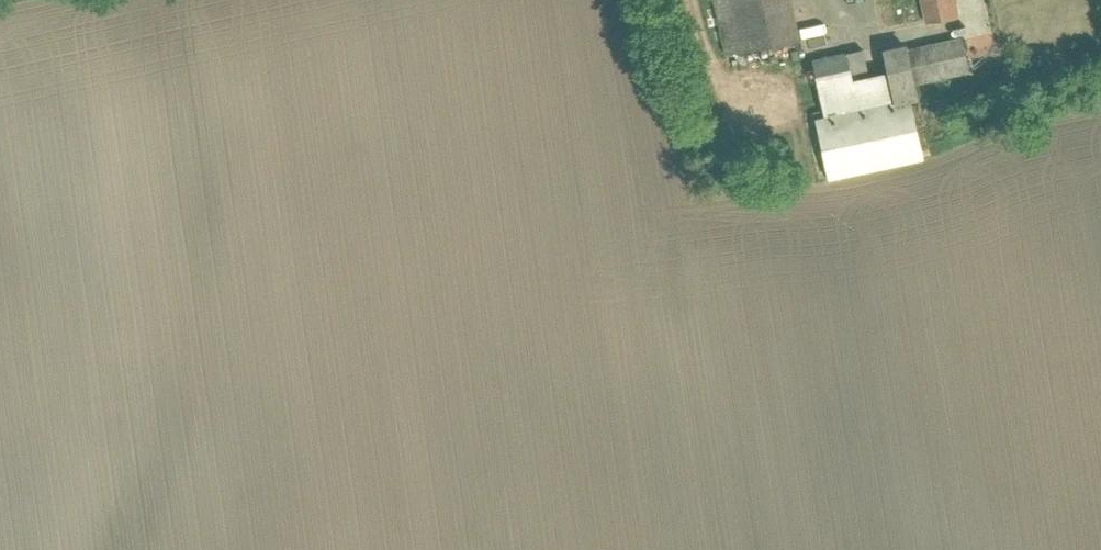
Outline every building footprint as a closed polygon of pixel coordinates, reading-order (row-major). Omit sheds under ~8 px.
[(726,58),(798,43),(789,0),(714,0),(726,58)] [(926,24),(957,17),(953,0),(920,0),(926,24)] [(812,126),(825,185),(923,163),(910,108),(917,107),(914,91),(973,78),(963,34),(875,54),(880,78),(873,79),(866,51),(808,64),(821,124),(812,126)]
